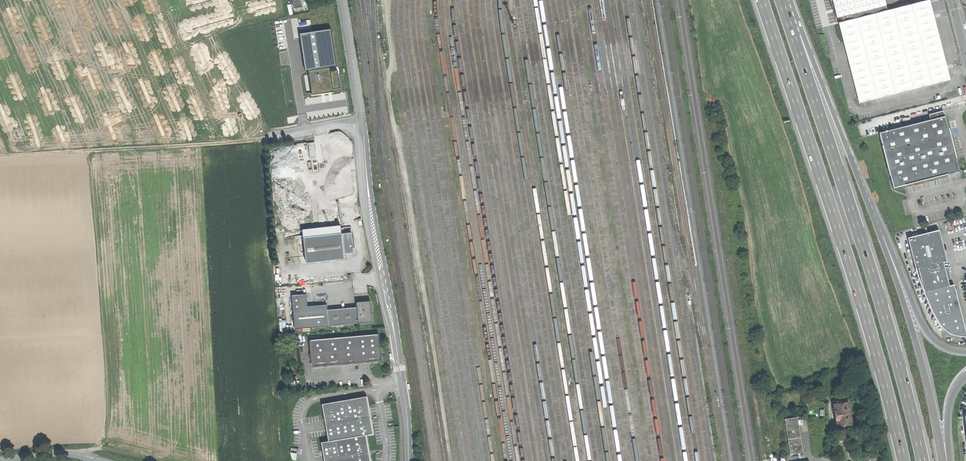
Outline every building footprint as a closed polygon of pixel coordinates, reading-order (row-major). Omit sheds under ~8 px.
[(843,17),(848,15),(849,22),(843,23),(843,25),(889,13),(885,0),(839,0),(843,17)] [(929,3),(889,13),(843,25),(843,23),(842,25),(842,33),(842,36),(844,39),(846,41),(861,101),(948,79),(939,44),(936,34),(935,35),(934,33),(936,32),(929,3)] [(331,30),(300,34),(306,71),(308,71),(330,67),(336,66),(331,30)] [(331,72),(330,67),(308,71),(312,96),(334,92),(333,89),(331,72)] [(338,71),(331,72),(333,89),(340,88),(338,71)] [(946,117),(880,133),(894,189),(923,181),(923,183),(932,180),(931,179),(960,172),(953,143),(946,117)] [(304,230),(305,238),(342,234),(341,226),(304,230)] [(939,231),(908,238),(916,269),(918,269),(924,293),(949,286),(948,280),(945,268),(943,262),(947,261),(943,247),(939,231)] [(305,238),(307,263),(345,259),(345,254),(355,253),(354,243),(353,233),(342,234),(305,238)] [(953,284),(949,286),(924,293),(932,314),(940,326),(947,333),(957,336),(965,337),(965,336),(953,284)] [(296,329),(329,326),(328,310),(327,305),(309,307),(308,294),(293,295),(296,329)] [(347,309),(328,310),(329,326),(359,324),(358,308),(351,308),(347,309)] [(311,341),(314,367),(344,364),(382,361),(380,335),(311,341)] [(369,444),(367,436),(374,435),(373,426),(369,406),(367,397),(323,405),(325,414),(328,433),(330,442),(322,443),(324,453),(326,460),(372,460),(369,444)] [(835,405),(838,427),(842,426),(843,428),(846,427),(846,425),(852,424),(849,403),(842,404),(842,403),(839,404),(839,405),(835,405)] [(863,406),(868,417),(872,415),(867,404),(863,406)] [(792,455),(804,453),(799,417),(786,419),(792,455)]
